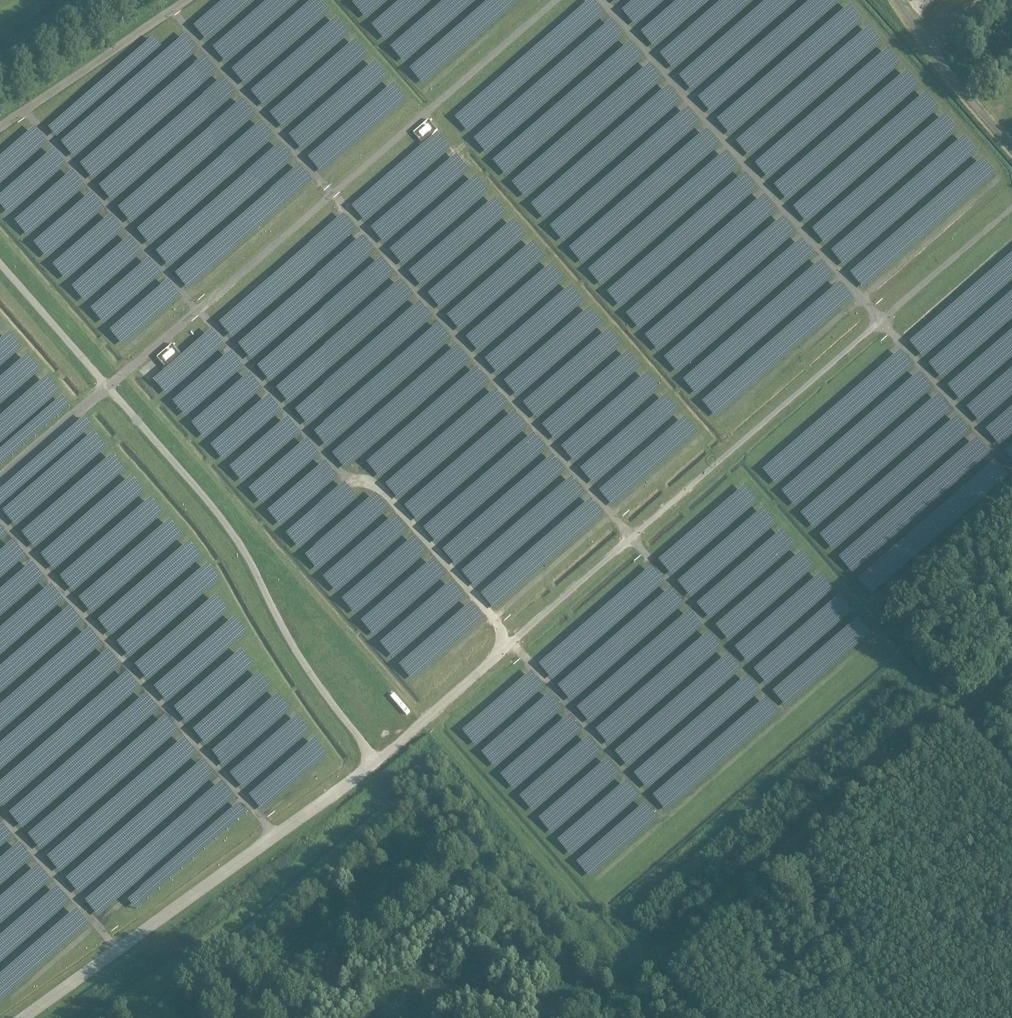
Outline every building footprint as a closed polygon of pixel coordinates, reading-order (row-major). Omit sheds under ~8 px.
[(223,770),(229,769),(228,762),(236,761),(237,770),(244,769),(242,756),(221,759),(223,770)]
